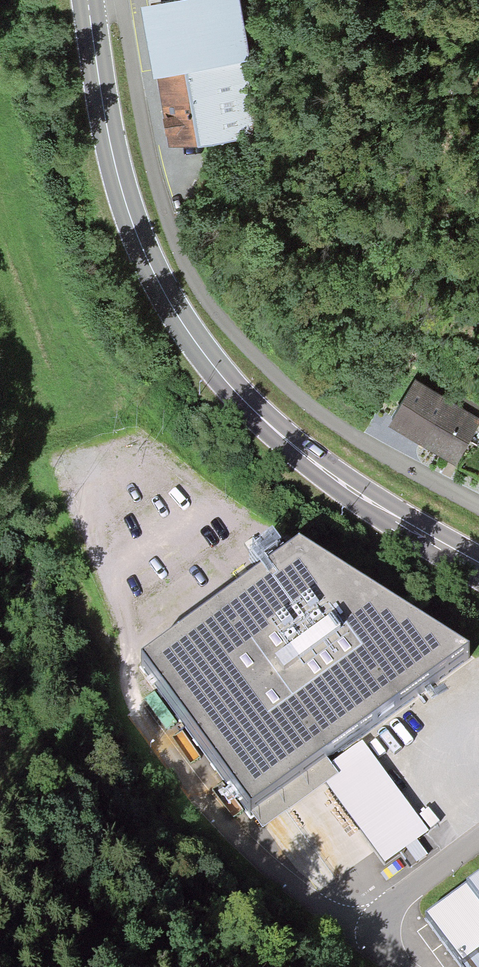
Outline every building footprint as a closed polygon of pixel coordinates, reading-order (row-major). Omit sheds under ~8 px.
[(153,64),(156,64),(169,143),(261,129),(248,49),(249,49),(241,0),(143,0),(153,64)] [(389,415),(455,456),(466,438),(478,418),(478,414),(415,374),(389,415)] [(470,650),(300,543),(139,660),(250,814),(251,813),(326,757),(470,650)] [(339,774),(326,784),(385,864),(429,832),(362,741),(331,764),(339,774)] [(331,764),(326,757),(251,813),(263,830),(326,784),(339,774),(331,764)] [(426,915),(461,964),(478,951),(478,876),(426,915)] [(461,964),(463,966),(478,966),(478,951),(461,964)]
